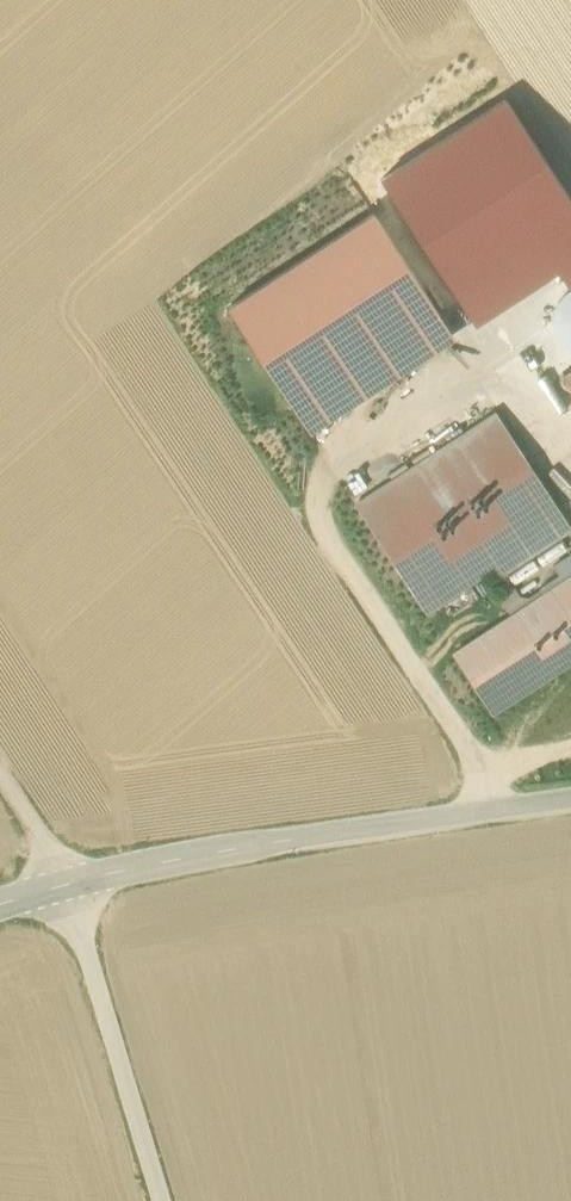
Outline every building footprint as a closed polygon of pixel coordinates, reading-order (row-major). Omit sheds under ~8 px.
[(460,303),(570,231),(570,199),(504,96),(379,178),(460,303)] [(228,308),(293,408),(439,314),(373,213),(228,308)] [(460,303),(476,328),(570,267),(570,231),(460,303)] [(563,296),(555,309),(553,323),(557,337),(566,348),(570,351),(570,291),(563,296)] [(439,314),(293,408),(310,434),(455,339),(439,314)] [(355,505),(425,612),(491,569),(566,520),(495,413),(355,505)] [(491,569),(497,578),(570,530),(570,529),(566,520),(491,569)] [(559,575),(563,581),(570,576),(570,554),(553,566),(559,575)] [(543,594),(563,581),(559,575),(539,588),(543,594)] [(563,581),(543,594),(452,654),(491,713),(570,661),(570,576),(563,581)]
